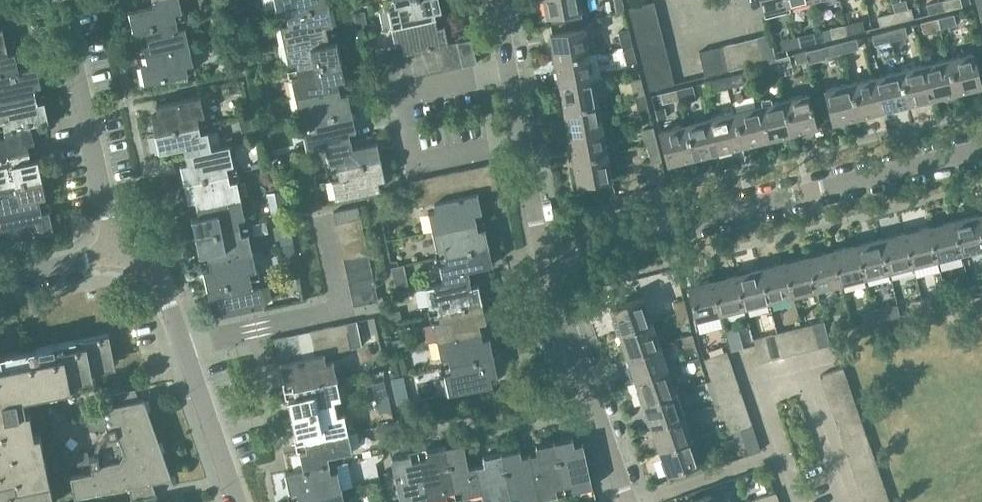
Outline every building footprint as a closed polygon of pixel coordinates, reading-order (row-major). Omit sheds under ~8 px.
[(133,29),(177,20),(175,12),(182,11),(180,0),(152,0),(153,6),(129,11),(133,29)] [(285,15),(329,6),(328,0),(275,0),(277,9),(284,7),(285,15)] [(392,27),(436,17),(434,10),(441,8),(439,0),(394,0),(395,7),(388,8),(392,27)] [(547,15),(581,9),(579,0),(544,0),(547,15)] [(787,0),(761,0),(765,16),(790,10),(788,5),(787,0)] [(944,0),(943,0),(927,4),(929,14),(946,10),(944,0)] [(946,10),(962,6),(961,0),(944,0),(946,10)] [(629,7),(632,19),(657,13),(654,1),(629,7)] [(280,25),(284,43),(328,34),(326,26),(333,24),(329,6),(285,15),(287,23),(280,25)] [(911,8),(894,12),(897,22),(913,18),(911,8)] [(359,33),(367,31),(363,12),(355,13),(359,33)] [(897,22),(894,12),(878,16),(880,26),(897,22)] [(632,19),(635,31),(660,25),(657,13),(632,19)] [(954,14),(938,18),(940,28),(956,24),(954,14)] [(436,17),(392,27),(396,45),(403,44),(405,53),(448,43),(444,24),(437,25),(436,17)] [(940,28),(938,18),(921,22),(923,32),(940,28)] [(144,46),(146,54),(189,45),(186,26),(179,28),(177,20),(133,29),(137,48),(144,46)] [(862,20),(846,24),(848,34),(864,30),(862,20)] [(848,34),(846,24),(829,28),(831,38),(848,34)] [(635,31),(638,43),(663,36),(660,25),(635,31)] [(905,26),(889,30),(891,40),(907,36),(905,26)] [(550,35),(555,59),(589,53),(584,28),(550,35)] [(618,31),(623,47),(632,45),(628,29),(618,31)] [(891,40),(889,30),(872,34),(874,44),(891,40)] [(813,32),(796,36),(799,46),(816,42),(813,32)] [(295,60),(297,68),(340,59),(336,40),(329,42),(328,34),(284,43),(288,62),(295,60)] [(769,34),(758,37),(764,61),(773,59),(775,58),(769,34)] [(638,43),(641,54),(666,48),(663,36),(638,43)] [(799,46),(796,36),(780,40),(783,50),(799,46)] [(758,37),(746,40),(752,64),(756,63),(764,61),(758,37)] [(471,38),(459,41),(465,66),(477,63),(471,38)] [(856,38),(840,42),(842,52),(859,48),(856,38)] [(746,40),(734,42),(740,67),(752,64),(746,40)] [(459,41),(447,44),(453,68),(465,66),(459,41)] [(734,42),(722,45),(729,70),(740,67),(734,42)] [(842,52),(840,42),(823,46),(826,56),(842,52)] [(447,44),(435,46),(440,71),(453,68),(447,44)] [(189,45),(146,54),(147,62),(140,64),(145,83),(188,74),(186,65),(193,64),(189,45)] [(632,45),(623,47),(627,64),(637,61),(632,45)] [(722,45),(711,48),(717,73),(729,70),(722,45)] [(19,71),(19,69),(15,52),(8,53),(6,46),(0,47),(0,76),(19,71)] [(435,46),(423,49),(428,73),(440,71),(435,46)] [(641,54),(644,66),(668,60),(666,48),(641,54)] [(717,73),(711,48),(699,51),(705,76),(717,73)] [(423,49),(411,51),(416,76),(428,73),(423,49)] [(411,51),(399,54),(404,78),(416,76),(411,51)] [(801,52),(794,54),(796,63),(803,62),(808,60),(806,51),(801,52)] [(555,59),(559,84),(593,78),(589,53),(555,59)] [(972,53),(948,59),(956,92),(981,86),(972,53)] [(399,54),(387,57),(392,81),(404,78),(399,54)] [(789,55),(775,58),(773,59),(775,69),(791,65),(789,55)] [(392,81),(387,57),(375,59),(380,84),(392,81)] [(291,77),(295,96),(339,87),(337,79),(344,77),(340,59),(297,68),(298,76),(291,77)] [(773,59),(764,61),(756,63),(759,73),(775,69),(773,59)] [(948,59),(923,65),(932,98),(956,92),(948,59)] [(644,66),(647,78),(671,72),(668,60),(644,66)] [(923,65),(899,71),(907,104),(932,98),(923,65)] [(36,94),(34,87),(41,85),(37,66),(19,69),(19,71),(0,76),(0,102),(36,94)] [(899,71),(874,77),(882,110),(907,104),(899,71)] [(671,72),(647,78),(650,90),(674,83),(671,72)] [(742,73),(725,77),(728,87),(744,83),(742,73)] [(728,87),(725,77),(709,81),(711,91),(728,87)] [(874,77),(850,83),(858,117),(882,110),(874,77)] [(559,84),(564,109),(598,103),(593,78),(559,84)] [(631,80),(635,96),(645,94),(641,78),(631,80)] [(858,117),(850,83),(825,89),(833,123),(858,117)] [(693,85),(676,89),(678,99),(695,95),(693,85)] [(306,113),(308,121),(352,111),(348,93),(341,94),(339,87),(295,96),(299,114),(306,113)] [(678,99),(676,89),(660,93),(662,103),(678,99)] [(807,93),(783,100),(791,133),(816,127),(807,93)] [(4,128),(30,122),(31,124),(49,120),(44,101),(37,102),(36,94),(0,102),(0,122),(3,121),(4,128)] [(645,94),(635,96),(639,113),(649,110),(645,94)] [(151,115),(155,134),(199,125),(197,117),(204,115),(200,96),(157,105),(158,114),(151,115)] [(783,100),(758,106),(767,139),(791,133),(783,100)] [(598,103),(564,109),(566,118),(560,119),(563,135),(568,134),(603,128),(598,103)] [(758,106),(734,112),(742,145),(767,139),(758,106)] [(307,150),(325,146),(324,144),(350,138),(349,131),(356,130),(352,111),(308,121),(310,129),(303,130),(307,150)] [(734,112),(709,118),(718,152),(742,145),(734,112)] [(709,118),(685,124),(693,158),(718,152),(709,118)] [(29,151),(27,143),(34,142),(31,124),(30,122),(4,128),(6,137),(0,138),(0,157),(29,151)] [(693,158),(685,124),(660,130),(668,164),(693,158)] [(186,156),(212,150),(211,148),(208,131),(201,132),(199,125),(155,134),(159,152),(184,147),(186,156)] [(643,129),(647,145),(657,143),(653,126),(643,129)] [(568,134),(573,159),(607,153),(603,128),(568,134)] [(336,164),(337,171),(381,161),(377,142),(353,147),(351,138),(350,138),(324,144),(325,146),(329,165),(336,164)] [(657,143),(647,145),(651,162),(661,159),(657,143)] [(181,164),(185,183),(228,173),(227,166),(234,164),(229,145),(211,148),(212,150),(186,156),(188,163),(181,164)] [(42,176),(38,157),(31,159),(29,151),(0,157),(0,185),(42,176)] [(607,153),(573,159),(578,184),(612,178),(607,153)] [(381,161),(337,171),(339,178),(332,179),(336,198),(380,189),(378,180),(385,179),(381,161)] [(493,163),(481,166),(486,190),(498,188),(493,163)] [(481,166),(469,168),(474,193),(486,190),(481,166)] [(469,168),(457,171),(462,195),(474,193),(469,168)] [(457,171),(445,173),(451,198),(462,195),(457,171)] [(195,200),(197,208),(241,198),(237,180),(230,181),(228,173),(185,183),(189,201),(195,200)] [(445,173),(434,176),(439,200),(451,198),(445,173)] [(40,204),(39,196),(46,194),(42,176),(0,185),(0,213),(40,204)] [(434,176),(422,178),(427,203),(439,200),(434,176)] [(427,203),(422,178),(410,181),(415,205),(427,203)] [(429,212),(432,231),(476,221),(474,213),(482,212),(477,192),(434,202),(436,211),(429,212)] [(192,217),(196,236),(240,226),(238,218),(245,217),(241,198),(197,208),(199,216),(192,217)] [(0,213),(0,229),(1,232),(8,230),(10,239),(53,230),(49,210),(42,212),(40,204),(0,213)] [(333,211),(336,223),(360,218),(358,206),(333,211)] [(953,220),(962,253),(981,248),(981,231),(978,214),(953,220)] [(336,223),(338,235),(363,230),(360,218),(336,223)] [(953,220),(929,226),(938,259),(962,253),(953,220)] [(443,248),(445,255),(489,246),(485,228),(478,229),(476,221),(432,231),(436,249),(443,248)] [(207,253),(208,261),(252,251),(248,233),(241,234),(240,226),(196,236),(200,254),(207,253)] [(929,226),(905,232),(913,265),(938,259),(929,226)] [(338,235),(341,247),(366,241),(363,230),(338,235)] [(905,232),(881,238),(889,271),(913,265),(905,232)] [(881,238),(857,244),(865,277),(889,271),(881,238)] [(341,247),(344,259),(368,253),(366,241),(341,247)] [(857,244),(833,250),(841,283),(865,277),(857,244)] [(440,265),(443,282),(444,284),(470,279),(468,270),(493,265),(489,246),(445,255),(447,263),(440,265)] [(833,250),(809,256),(817,289),(841,283),(833,250)] [(203,270),(207,288),(251,279),(249,271),(256,270),(252,251),(208,261),(210,268),(203,270)] [(344,259),(346,270),(371,265),(368,253),(344,259)] [(809,256),(784,262),(793,295),(817,289),(809,256)] [(784,262),(760,268),(769,301),(793,295),(784,262)] [(346,270),(349,282),(373,277),(371,265),(346,270)] [(760,268),(736,274),(744,307),(769,301),(760,268)] [(736,274),(712,280),(720,313),(744,307),(736,274)] [(349,282),(351,294),(376,289),(373,277),(349,282)] [(251,279),(207,288),(211,307),(218,305),(220,314),(264,305),(260,286),(253,287),(251,279)] [(437,304),(439,312),(482,303),(478,284),(471,286),(470,279),(444,284),(443,282),(425,286),(430,306),(437,304)] [(720,313),(712,280),(688,286),(696,319),(720,313)] [(970,286),(972,297),(981,294),(981,292),(980,284),(970,286)] [(972,297),(970,286),(959,289),(962,299),(972,297)] [(376,289),(351,294),(354,306),(378,300),(376,289)] [(932,296),(922,298),(924,309),(935,306),(932,296)] [(610,308),(619,332),(651,321),(643,297),(610,308)] [(924,309),(922,298),(911,301),(914,311),(924,309)] [(673,302),(676,313),(686,309),(684,299),(673,302)] [(433,321),(437,340),(481,331),(479,323),(486,321),(482,303),(439,312),(440,320),(433,321)] [(884,308),(873,310),(876,321),(886,318),(884,308)] [(686,309),(676,313),(679,323),(689,320),(686,309)] [(876,321),(873,310),(863,313),(866,323),(876,321)] [(363,338),(379,338),(378,316),(362,317),(363,338)] [(357,321),(345,323),(350,348),(362,345),(357,321)] [(619,332),(627,355),(659,344),(651,321),(619,332)] [(824,321),(812,324),(817,347),(829,344),(824,321)] [(345,323),(333,326),(338,350),(350,348),(345,323)] [(812,324),(800,327),(806,350),(817,347),(812,324)] [(333,326),(321,328),(327,353),(338,350),(333,326)] [(800,327),(788,330),(794,353),(806,350),(800,327)] [(321,328),(310,331),(315,355),(327,353),(321,328)] [(788,330),(777,333),(783,356),(794,353),(788,330)] [(310,331),(298,333),(303,358),(315,355),(310,331)] [(448,357),(450,365),(493,356),(489,337),(482,338),(481,331),(437,340),(441,359),(448,357)] [(52,495),(40,432),(34,433),(29,410),(25,411),(23,397),(61,389),(60,384),(83,379),(82,373),(106,368),(104,363),(114,361),(109,333),(1,354),(0,351),(0,501),(48,501),(46,496),(52,495)] [(298,333),(286,336),(291,361),(303,358),(298,333)] [(777,333),(765,336),(771,359),(783,356),(777,333)] [(695,344),(692,334),(682,336),(684,347),(695,344)] [(291,361),(286,336),(274,338),(280,363),(291,361)] [(771,359),(765,336),(753,338),(759,362),(771,359)] [(627,355),(635,379),(667,368),(659,344),(627,355)] [(704,359),(708,371),(731,363),(727,351),(704,359)] [(292,381),(293,389),(337,380),(333,361),(326,363),(324,354),(281,363),(285,382),(292,381)] [(493,356),(450,365),(452,373),(444,374),(449,394),(492,384),(490,376),(497,374),(493,356)] [(708,371),(710,375),(732,367),(731,363),(708,371)] [(710,375),(714,387),(736,379),(732,367),(710,375)] [(820,375),(824,387),(847,379),(843,367),(820,375)] [(635,379),(643,403),(676,391),(667,368),(635,379)] [(406,373),(394,375),(396,386),(397,385),(399,398),(409,396),(406,373)] [(714,387),(718,398),(740,390),(736,379),(714,387)] [(824,387),(828,398),(851,390),(847,379),(824,387)] [(288,398),(292,417),(336,407),(334,400),(341,398),(337,380),(293,389),(295,397),(288,398)] [(375,386),(385,408),(395,403),(385,382),(375,386)] [(100,395),(108,436),(105,437),(101,440),(99,443),(97,447),(97,451),(97,454),(89,456),(92,471),(70,476),(75,497),(129,486),(132,498),(131,499),(131,500),(157,495),(157,493),(155,494),(151,481),(172,477),(144,398),(124,402),(120,393),(126,391),(126,390),(100,395)] [(718,398),(721,410),(744,402),(740,390),(718,398)] [(828,398),(832,409),(855,402),(851,390),(828,398)] [(643,403),(651,426),(684,415),(676,391),(643,403)] [(721,410),(725,421),(748,413),(744,402),(721,410)] [(832,409),(836,421),(859,413),(855,402),(832,409)] [(303,434),(305,442),(348,432),(344,414),(337,415),(336,407),(292,417),(296,435),(303,434)] [(748,413),(725,421),(730,433),(752,425),(748,413)] [(836,421),(840,432),(863,424),(859,413),(836,421)] [(651,426),(660,450),(692,439),(684,415),(651,426)] [(840,432),(844,444),(867,436),(863,424),(840,432)] [(299,451),(303,469),(329,464),(328,456),(352,451),(348,432),(305,442),(306,449),(299,451)] [(844,444),(848,455),(870,447),(867,436),(844,444)] [(573,438),(554,442),(563,485),(571,484),(573,491),(592,486),(583,443),(574,445),(573,438)] [(692,439),(660,450),(668,473),(700,462),(692,439)] [(463,495),(481,492),(483,491),(477,465),(468,467),(463,442),(445,446),(454,490),(462,488),(463,495)] [(537,453),(529,454),(538,498),(557,494),(556,487),(563,485),(554,442),(536,446),(537,453)] [(454,490),(445,446),(426,450),(428,457),(420,459),(429,501),(432,501),(448,499),(446,492),(454,490)] [(848,455),(852,466),(874,458),(870,447),(848,455)] [(520,449),(501,453),(510,497),(519,495),(520,501),(538,498),(529,454),(521,456),(520,449)] [(481,492),(483,501),(504,501),(503,498),(510,497),(501,453),(483,457),(484,464),(477,465),(483,491),(481,492)] [(420,459),(412,461),(410,454),(391,458),(393,469),(384,471),(389,496),(399,494),(400,501),(409,499),(410,501),(429,501),(420,459)] [(852,466),(856,478),(878,470),(874,458),(852,466)] [(296,490),(298,498),(343,489),(339,470),(331,472),(329,464),(303,469),(285,472),(289,492),(296,490)] [(856,478),(860,489),(882,481),(878,470),(856,478)] [(860,489),(864,500),(886,493),(882,481),(860,489)] [(343,489),(298,498),(299,501),(346,501),(343,489)] [(754,501),(779,501),(776,492),(753,500),(754,501)] [(864,501),(889,501),(886,493),(864,500),(864,501)]
